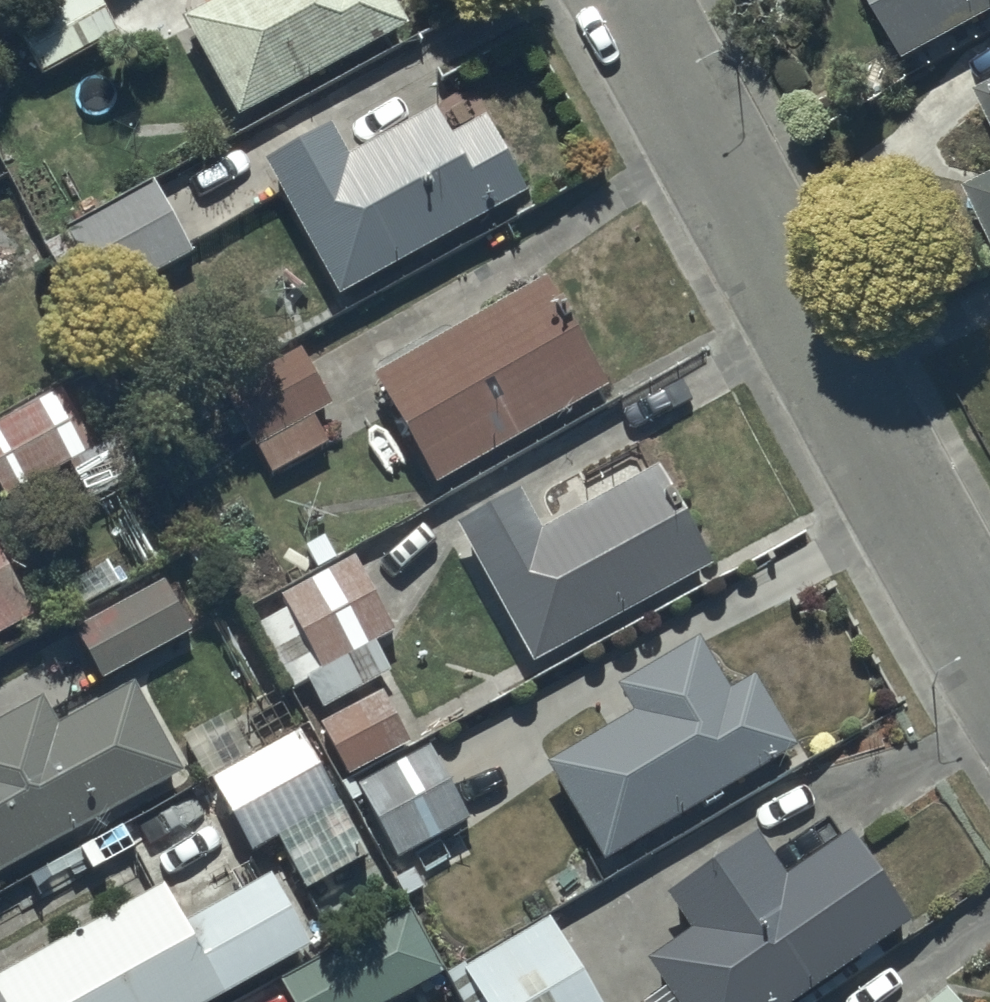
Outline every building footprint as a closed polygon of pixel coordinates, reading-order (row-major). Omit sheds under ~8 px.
[(37,68),(113,27),(99,0),(50,0),(11,21),(37,68)] [(181,14),(237,113),(404,17),(395,0),(205,0),(181,14)] [(909,47),(989,3),(989,0),(883,0),(909,47)] [(978,80),(989,105),(989,75),(978,80)] [(328,117),(262,152),(334,288),(526,187),(484,109),(446,130),(432,103),(345,149),(328,117)] [(968,178),(989,223),(989,168),(968,178)] [(151,177),(65,226),(42,239),(81,309),(191,247),(151,177)] [(542,272),(370,366),(430,476),(602,382),(542,272)] [(299,344),(222,385),(268,470),(326,439),(310,410),(329,400),(299,344)] [(0,414),(0,481),(10,499),(103,447),(64,378),(0,414)] [(518,482),(455,515),(528,655),(710,560),(657,461),(539,523),(518,482)] [(33,608),(0,547),(0,625),(33,608)] [(353,552),(281,591),(288,603),(258,620),(306,711),(390,666),(372,633),(390,623),(353,552)] [(162,575),(73,625),(101,674),(189,624),(162,575)] [(695,631),(617,678),(634,705),(545,759),(603,855),(794,739),(751,668),(726,683),(695,631)] [(0,713),(0,888),(14,881),(4,862),(181,765),(132,675),(53,718),(39,692),(0,713)] [(381,688),(322,719),(347,767),(406,735),(381,688)] [(231,703),(180,731),(205,775),(210,772),(250,843),(337,795),(298,726),(256,749),(231,703)] [(429,742),(358,780),(396,851),(467,813),(429,742)] [(663,888),(687,924),(645,953),(663,979),(640,995),(645,1001),(780,1001),(792,994),(797,1001),(808,1001),(883,951),(873,937),(910,912),(850,825),(785,869),(755,825),(663,888)] [(0,968),(0,1001),(195,1001),(307,940),(268,870),(183,918),(161,878),(0,968)] [(279,977),(293,1001),(377,1001),(441,966),(407,904),(279,977)] [(464,963),(487,1001),(604,1001),(548,911),(464,963)] [(918,1001),(959,1001),(943,982),(918,1001)]
